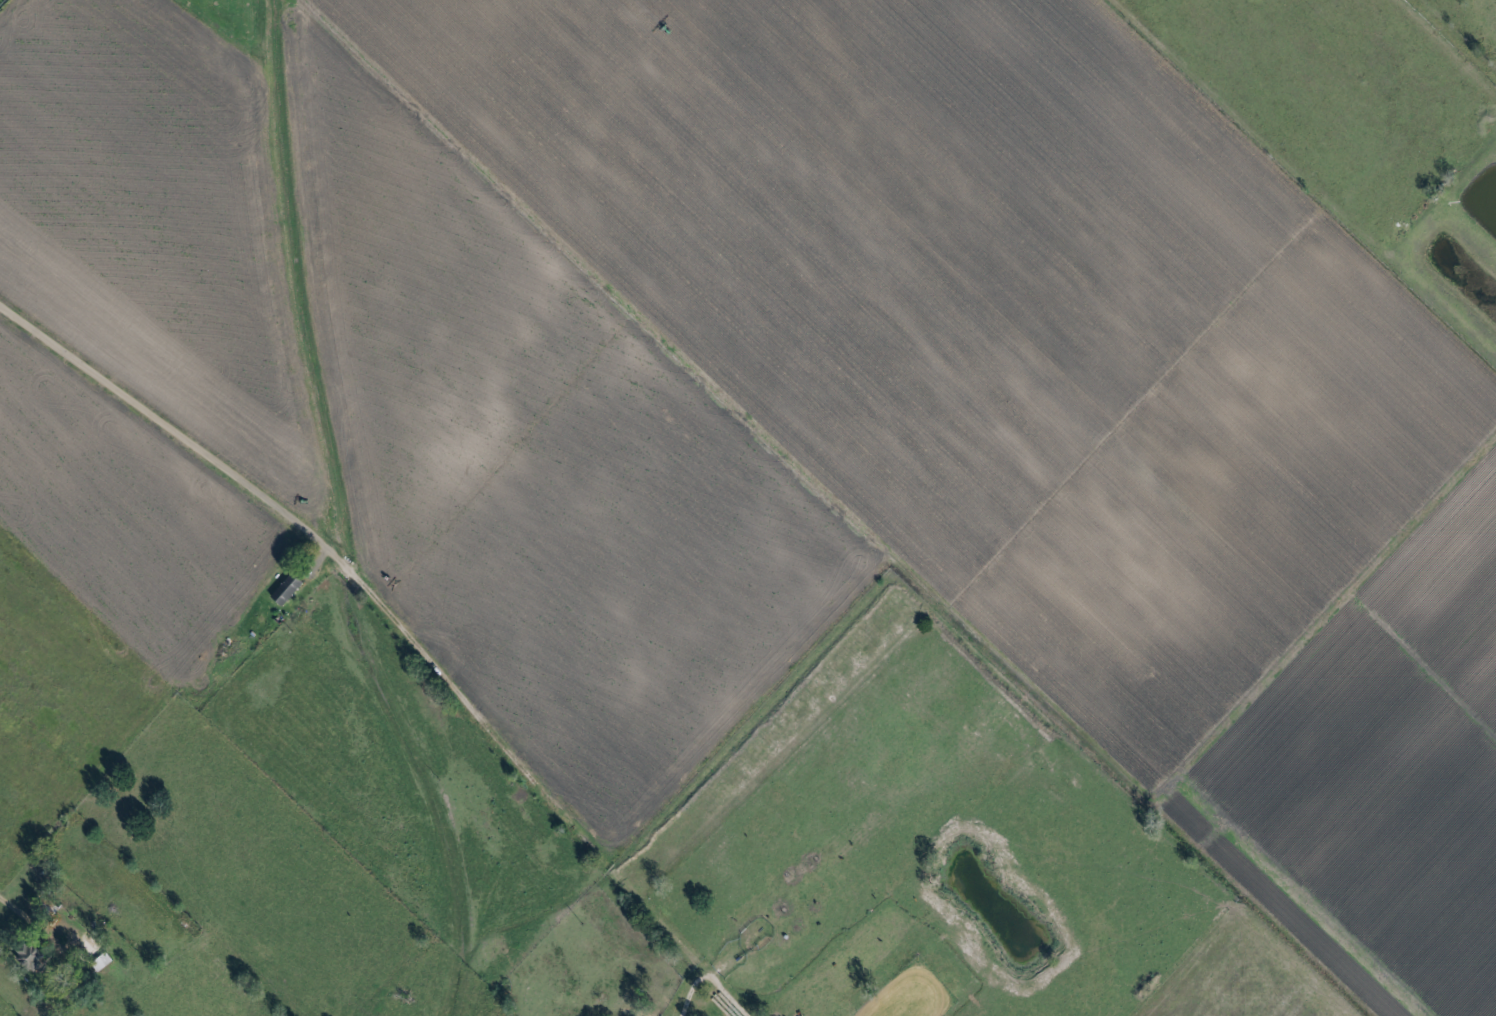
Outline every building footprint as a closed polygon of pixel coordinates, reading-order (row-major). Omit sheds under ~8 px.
[(272,595),(284,606),(305,582),(293,572),(272,595)] [(44,966),(43,945),(24,947),(25,967),(44,966)]
